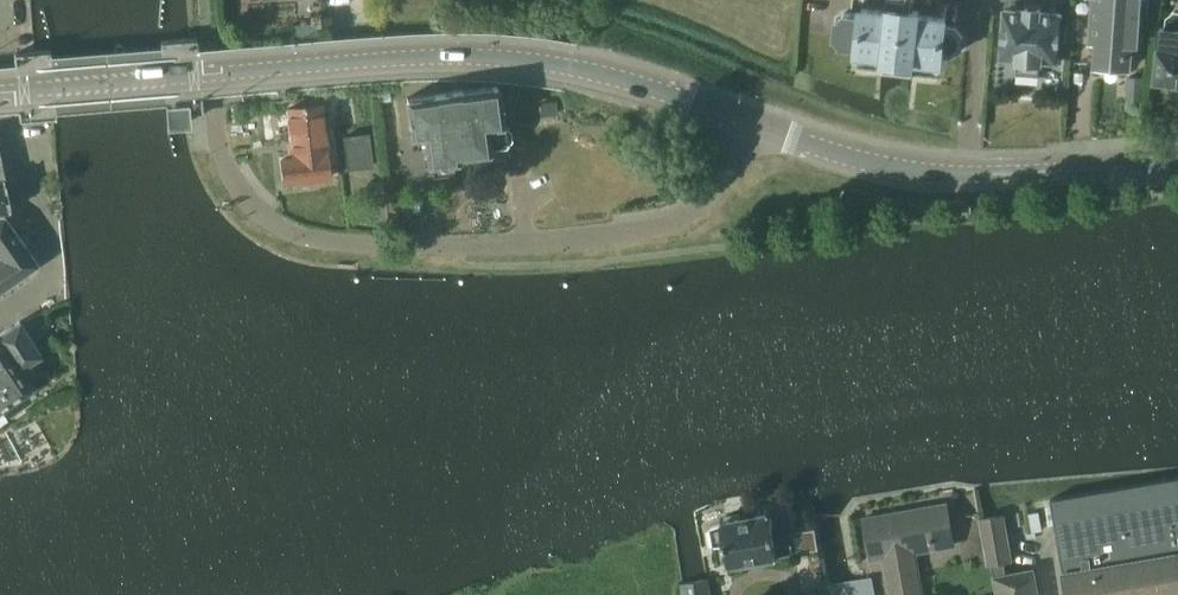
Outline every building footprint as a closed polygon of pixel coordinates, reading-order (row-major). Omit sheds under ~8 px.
[(885,55),(883,73),(913,77),(915,58),(939,61),(942,61),(942,58),(943,53),(954,55),(963,47),(964,36),(957,27),(946,25),(946,20),(947,17),(943,17),(920,14),(920,10),(913,9),(914,0),(887,0),(887,8),(890,8),(890,11),(866,8),(863,8),(862,11),(863,11),(863,14),(845,12),(845,14),(839,18),(837,18),(835,36),(837,36),(842,42),(842,44),(859,46),(859,48),(858,52),(862,52),(885,55)] [(1098,41),(1096,65),(1130,67),(1132,43),(1138,43),(1141,0),(1095,0),(1092,40),(1098,41)] [(1157,17),(1159,0),(1150,0),(1147,15),(1157,17)] [(1001,58),(1017,59),(1017,62),(1018,62),(1018,67),(1041,69),(1041,63),(1042,63),(1042,61),(1058,62),(1062,14),(1041,12),(1041,9),(1026,8),(1026,11),(1005,9),(1001,58)] [(1177,10),(1167,19),(1166,27),(1161,26),(1155,80),(1177,83),(1177,11),(1177,10)] [(169,107),(170,124),(186,122),(187,122),(188,122),(188,113),(202,112),(203,112),(203,111),(203,110),(204,110),(204,109),(202,94),(202,87),(199,56),(199,49),(198,41),(198,39),(196,38),(192,38),(191,38),(165,40),(163,40),(162,41),(161,42),(161,43),(161,45),(161,46),(166,102),(166,107),(169,107)] [(36,51),(34,51),(31,51),(24,52),(23,52),(22,52),(21,53),(20,54),(20,55),(21,63),(22,70),(24,101),(25,108),(25,117),(26,118),(26,119),(27,119),(28,119),(29,119),(52,117),(54,117),(60,117),(61,116),(62,115),(62,114),(62,111),(61,101),(61,99),(61,98),(58,67),(58,66),(58,64),(58,54),(57,53),(57,52),(57,51),(56,51),(56,50),(55,50),(54,50),(53,50),(36,51)] [(463,89),(448,91),(456,159),(458,159),(457,155),(489,150),(489,147),(506,144),(511,138),(510,128),(502,123),(497,86),(463,90),(463,89)] [(389,88),(377,90),(379,104),(391,102),(389,88)] [(456,159),(448,91),(434,93),(435,94),(407,97),(412,135),(425,133),(429,163),(456,159)] [(294,157),(282,159),(284,179),(301,177),(302,183),(310,182),(309,179),(329,177),(327,153),(337,152),(334,122),(345,120),(342,95),(316,98),(318,108),(289,112),(291,132),(292,141),(293,152),(294,157)] [(556,101),(541,103),(542,115),(557,113),(556,101)] [(344,136),(349,168),(373,164),(369,133),(344,136)] [(0,177),(0,211),(10,209),(16,207),(12,187),(6,188),(4,176),(0,177)] [(39,264),(4,214),(0,216),(0,290),(39,264)] [(35,345),(36,344),(20,320),(7,328),(0,333),(0,420),(18,408),(13,399),(31,387),(19,370),(41,354),(35,345)] [(1051,498),(1068,594),(1177,594),(1177,476),(1051,498)] [(883,557),(890,594),(924,594),(916,551),(955,545),(948,502),(864,517),(871,559),(883,557)] [(740,513),(727,516),(727,520),(722,521),(722,525),(711,528),(714,545),(727,544),(729,565),(778,557),(778,555),(795,552),(792,532),(774,535),(771,512),(742,517),(740,513)] [(1004,514),(981,519),(989,564),(993,564),(1005,562),(1013,560),(1004,514)] [(993,564),(995,576),(998,594),(1039,594),(1034,568),(1007,573),(1005,562),(993,564)] [(830,583),(833,594),(876,594),(873,576),(830,583)] [(682,583),(684,594),(710,594),(708,579),(682,583)]
